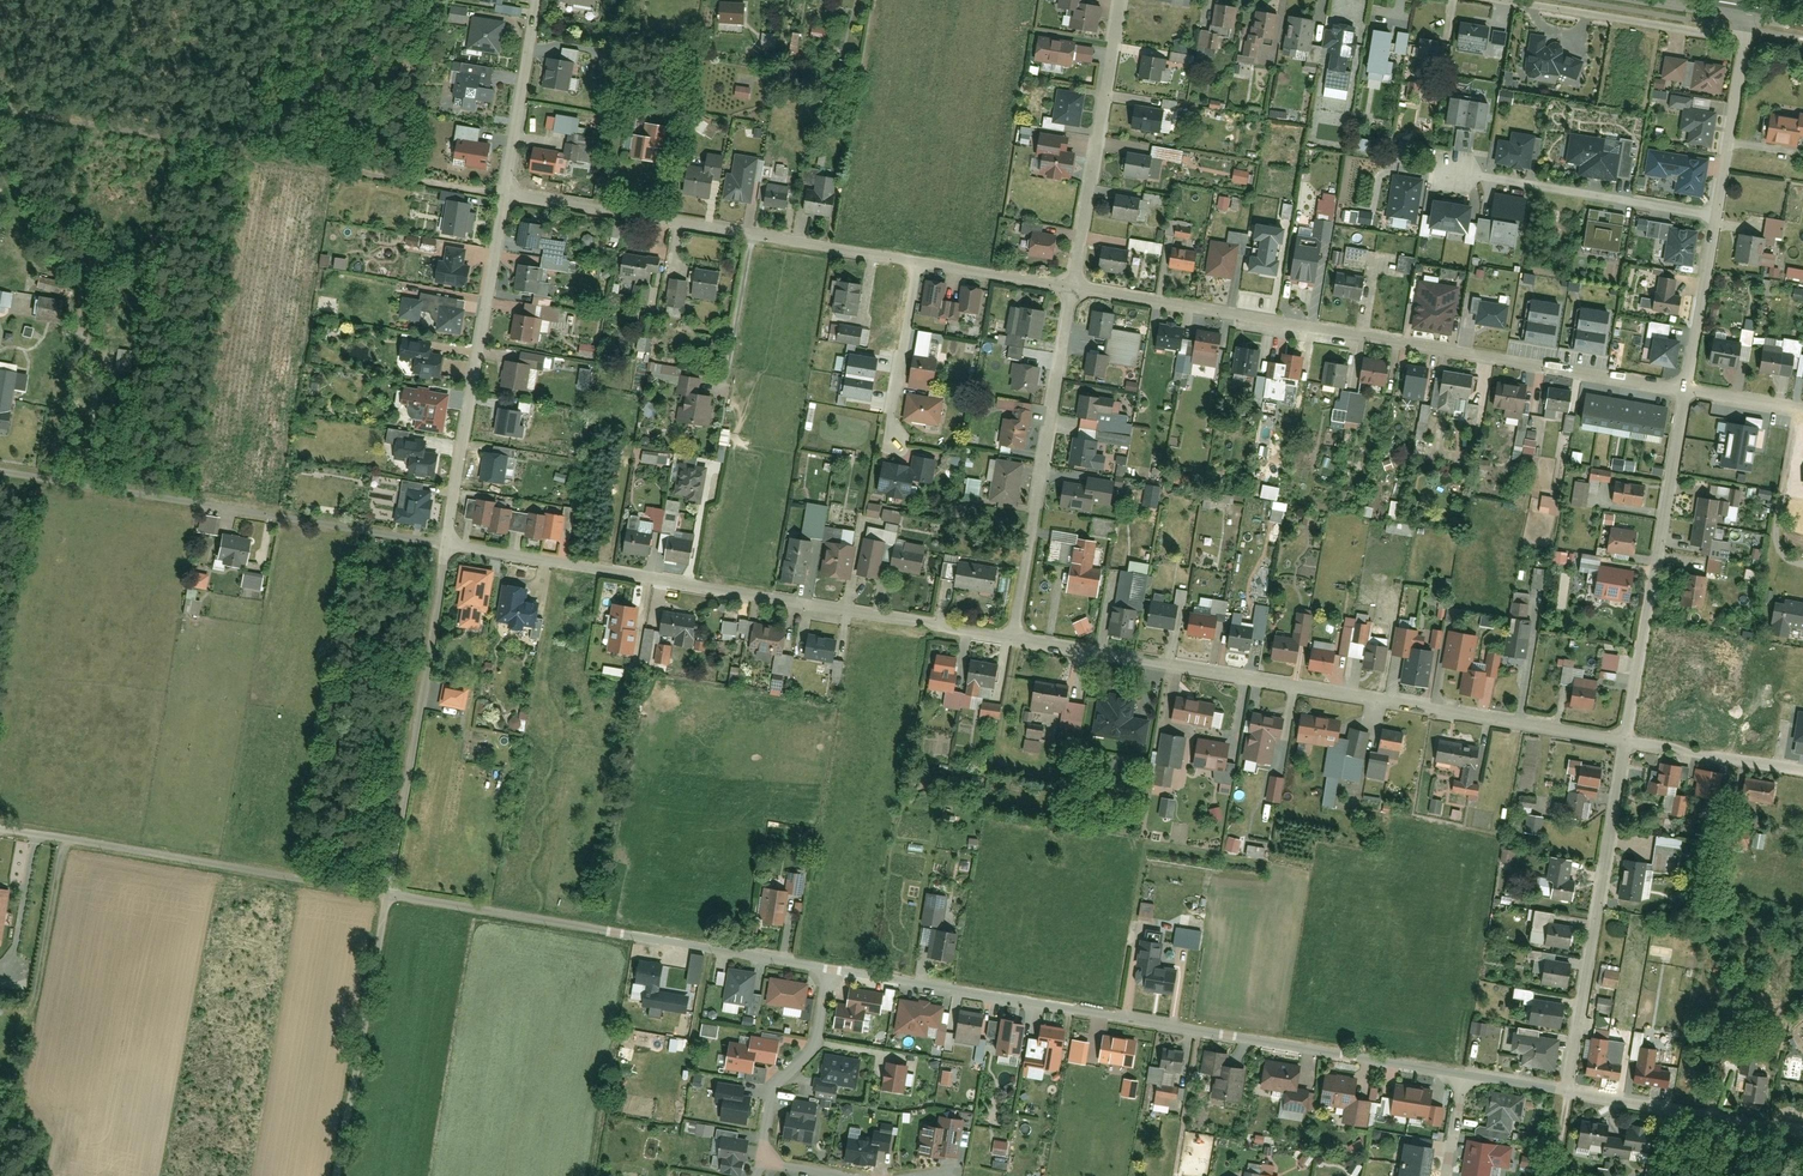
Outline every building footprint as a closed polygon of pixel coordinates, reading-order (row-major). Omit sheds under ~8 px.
[(1098,8),(1083,6),(1084,0),(1056,0),(1054,12),(1067,14),(1065,30),(1094,35),(1098,8)] [(748,5),(720,3),(718,24),(747,26),(748,5)] [(1233,9),(1211,6),(1206,28),(1228,31),(1233,9)] [(1277,17),(1251,13),(1247,39),(1271,43),(1277,17)] [(468,49),(502,55),(507,25),(474,19),(468,49)] [(1312,23),(1285,19),(1279,48),(1306,54),(1312,23)] [(1358,28),(1337,24),(1329,68),(1350,72),(1358,28)] [(1489,29),(1461,24),(1458,44),(1486,49),(1489,29)] [(1392,36),(1372,32),(1364,75),(1385,78),(1392,36)] [(1582,63),(1561,54),(1561,51),(1561,48),(1558,45),(1554,44),(1551,46),(1549,49),(1543,48),(1545,38),(1532,36),(1527,69),(1527,73),(1530,76),(1534,77),(1538,75),(1540,71),(1557,74),(1558,71),(1576,78),(1582,63)] [(1090,66),(1092,49),(1033,38),(1030,62),(1069,68),(1071,63),(1090,66)] [(1422,38),(1418,61),(1433,63),(1437,41),(1422,38)] [(550,58),(545,88),(574,93),(578,64),(550,58)] [(1137,59),(1133,81),(1170,87),(1174,64),(1137,59)] [(1661,59),(1658,80),(1680,84),(1683,62),(1661,59)] [(1688,91),(1720,96),(1725,67),(1693,62),(1688,91)] [(452,110),(478,115),(484,104),(492,104),(495,90),(487,79),(458,74),(457,80),(452,110)] [(737,87),(735,98),(752,101),(753,90),(737,87)] [(1047,123),(1077,129),(1083,97),(1054,92),(1047,123)] [(1495,104),(1510,107),(1513,95),(1497,92),(1495,104)] [(1485,130),(1489,103),(1482,102),(1482,100),(1457,96),(1457,98),(1449,97),(1445,124),(1485,130)] [(1126,129),(1161,135),(1164,114),(1130,108),(1126,129)] [(1685,145),(1713,149),(1717,115),(1682,110),(1679,133),(1686,134),(1685,145)] [(1766,116),(1762,143),(1791,147),(1793,135),(1802,137),(1802,117),(1793,116),(1793,120),(1766,116)] [(461,141),(456,166),(491,172),(494,146),(481,142),(483,131),(456,126),(454,139),(461,141)] [(635,137),(631,160),(655,164),(657,150),(670,152),(674,130),(649,126),(648,138),(635,137)] [(1495,162),(1528,169),(1530,159),(1539,161),(1543,137),(1522,133),(1520,145),(1499,141),(1495,162)] [(1030,176),(1070,183),(1074,158),(1064,156),(1066,141),(1030,135),(1027,155),(1033,156),(1030,176)] [(1612,180),(1617,152),(1604,150),(1605,141),(1572,136),(1567,162),(1581,165),(1580,175),(1612,180)] [(536,151),(532,170),(560,175),(564,156),(536,151)] [(1701,159),(1648,151),(1645,171),(1670,175),(1669,180),(1680,182),(1678,195),(1702,199),(1706,174),(1699,173),(1701,159)] [(729,175),(726,198),(754,204),(762,161),(737,156),(734,176),(729,175)] [(1120,177),(1146,180),(1148,160),(1123,156),(1120,177)] [(687,170),(683,191),(719,198),(725,162),(708,160),(705,174),(687,170)] [(1247,174),(1232,171),(1229,183),(1244,185),(1247,174)] [(1417,227),(1423,183),(1389,178),(1382,222),(1417,227)] [(808,189),(805,212),(833,218),(838,181),(819,179),(816,190),(808,189)] [(768,189),(765,204),(789,209),(792,194),(768,189)] [(1107,220),(1135,224),(1137,203),(1111,198),(1107,220)] [(1217,199),(1215,209),(1225,211),(1228,201),(1217,199)] [(444,234),(469,237),(475,205),(450,201),(444,234)] [(1465,237),(1469,209),(1432,203),(1428,231),(1465,237)] [(1581,249),(1621,256),(1627,218),(1587,211),(1581,249)] [(1491,241),(1518,245),(1523,216),(1496,212),(1495,218),(1491,241)] [(1762,240),(1735,235),(1731,266),(1770,272),(1774,241),(1783,242),(1786,223),(1764,220),(1762,240)] [(1286,282),(1315,286),(1321,246),(1328,247),(1332,225),(1312,222),(1309,240),(1293,237),(1286,282)] [(1700,230),(1646,222),(1643,240),(1664,243),(1661,264),(1694,270),(1700,230)] [(523,223),(519,244),(542,248),(545,227),(523,223)] [(1276,275),(1284,230),(1257,225),(1250,271),(1276,275)] [(1024,256),(1052,262),(1056,239),(1028,235),(1024,256)] [(1206,242),(1200,274),(1229,279),(1234,247),(1206,242)] [(436,281),(471,287),(475,266),(469,266),(471,252),(448,248),(446,263),(440,262),(436,281)] [(1123,276),(1126,253),(1098,248),(1095,271),(1123,276)] [(1192,274),(1196,254),(1166,249),(1163,270),(1192,274)] [(622,275),(649,280),(654,259),(626,254),(622,275)] [(519,266),(515,291),(541,295),(545,271),(519,266)] [(698,270),(693,294),(720,298),(725,275),(698,270)] [(1785,270),(1784,280),(1802,283),(1802,273),(1785,270)] [(1362,278),(1335,273),(1330,298),(1357,302),(1362,278)] [(13,283),(14,276),(0,274),(0,281),(13,283)] [(665,306),(685,310),(689,282),(669,278),(665,306)] [(1677,281),(1657,278),(1654,297),(1650,296),(1648,313),(1677,317),(1680,295),(1675,295),(1677,281)] [(861,285),(829,279),(823,310),(855,315),(861,285)] [(948,287),(923,283),(918,317),(943,320),(948,287)] [(1406,329),(1448,336),(1456,290),(1415,283),(1406,329)] [(979,319),(982,290),(957,287),(953,315),(979,319)] [(12,309),(15,294),(0,291),(0,307),(12,309)] [(439,333),(463,338),(469,300),(421,292),(419,302),(406,299),(402,321),(423,325),(424,319),(441,323),(439,333)] [(1553,346),(1559,305),(1528,300),(1521,340),(1553,346)] [(1508,307),(1480,302),(1477,323),(1504,327),(1508,307)] [(1038,342),(1042,312),(1012,308),(1008,337),(1038,342)] [(1610,313),(1581,308),(1574,348),(1603,353),(1610,313)] [(1107,338),(1110,315),(1089,312),(1086,335),(1107,338)] [(518,315),(514,338),(541,343),(545,320),(518,315)] [(1177,353),(1181,332),(1156,328),(1153,349),(1177,353)] [(1215,357),(1219,336),(1194,332),(1189,353),(1215,357)] [(6,335),(5,342),(13,343),(14,336),(6,335)] [(1679,342),(1653,337),(1648,362),(1674,368),(1679,342)] [(439,345),(402,339),(399,359),(419,362),(416,375),(444,380),(447,363),(436,361),(439,345)] [(1705,362),(1737,369),(1741,348),(1710,341),(1705,362)] [(1255,376),(1259,351),(1238,347),(1233,373),(1255,376)] [(1759,372),(1780,376),(1784,354),(1763,351),(1759,372)] [(522,353),(519,366),(533,369),(544,372),(545,368),(551,369),(553,360),(522,353)] [(870,400),(877,360),(846,355),(840,395),(870,400)] [(1105,358),(1082,355),(1080,377),(1103,380),(1105,358)] [(1296,384),(1300,358),(1279,355),(1277,366),(1267,365),(1264,379),(1296,384)] [(936,361),(910,357),(904,389),(929,394),(936,361)] [(1172,380),(1186,382),(1190,359),(1176,357),(1172,380)] [(1381,386),(1384,362),(1360,358),(1356,382),(1381,386)] [(502,388),(528,393),(533,369),(519,366),(507,364),(502,388)] [(1341,391),(1345,369),(1323,364),(1318,387),(1341,391)] [(1033,397),(1037,369),(1011,365),(1007,393),(1033,397)] [(1425,390),(1428,370),(1405,367),(1401,387),(1425,390)] [(8,432),(17,372),(0,370),(0,430),(8,432)] [(1435,397),(1468,402),(1473,378),(1439,374),(1435,397)] [(16,392),(26,393),(28,376),(18,375),(16,392)] [(704,379),(683,376),(679,395),(684,395),(680,424),(712,430),(716,399),(701,396),(704,379)] [(1521,413),(1527,388),(1494,383),(1489,408),(1521,413)] [(447,434),(452,394),(406,386),(404,406),(409,408),(408,411),(410,415),(414,418),(419,421),(417,429),(447,434)] [(1361,395),(1341,391),(1337,409),(1357,412),(1361,395)] [(1541,410),(1567,415),(1570,395),(1544,391),(1541,410)] [(1671,406),(1592,393),(1587,422),(1666,435),(1671,406)] [(899,422),(937,429),(942,402),(903,395),(899,422)] [(1109,402),(1075,397),(1072,419),(1095,422),(1106,424),(1107,416),(1109,402)] [(996,448),(1020,452),(1030,442),(1038,408),(1012,404),(1010,422),(1001,421),(996,448)] [(1464,405),(1461,424),(1474,426),(1477,408),(1464,405)] [(519,426),(521,412),(501,409),(497,433),(523,437),(524,427),(519,426)] [(1564,432),(1576,434),(1578,419),(1566,417),(1564,432)] [(1762,426),(1730,421),(1724,465),(1756,470),(1762,426)] [(414,434),(390,430),(388,443),(398,445),(395,458),(409,461),(407,473),(438,478),(441,461),(430,459),(432,444),(413,441),(414,434)] [(1092,443),(1068,440),(1064,468),(1103,474),(1104,460),(1090,457),(1092,443)] [(480,479),(506,483),(511,457),(484,453),(480,479)] [(686,454),(683,461),(678,493),(690,495),(690,500),(705,503),(711,457),(686,454)] [(1016,506),(1021,466),(994,462),(991,482),(988,502),(1016,506)] [(873,495),(906,500),(910,476),(910,470),(877,464),(873,495)] [(1587,484),(1573,482),(1569,507),(1585,510),(1588,495),(1597,496),(1599,484),(1608,486),(1610,475),(1589,472),(1587,484)] [(1086,487),(1059,484),(1055,509),(1090,514),(1092,505),(1109,507),(1112,484),(1087,481),(1086,487)] [(435,488),(402,482),(396,522),(428,528),(435,488)] [(1609,503),(1642,507),(1645,490),(1611,485),(1609,503)] [(1719,502),(1695,499),(1686,554),(1728,562),(1731,543),(1714,540),(1719,502)] [(496,503),(478,500),(475,525),(492,528),(495,507),(496,503)] [(514,510),(495,507),(492,532),(510,535),(514,510)] [(529,537),(546,539),(549,516),(531,514),(529,537)] [(566,516),(549,514),(549,516),(546,539),(562,542),(566,516)] [(202,516),(199,534),(218,537),(221,520),(202,516)] [(1633,534),(1606,529),(1603,551),(1629,555),(1633,534)] [(655,536),(627,531),(624,553),(652,559),(655,536)] [(1090,570),(1095,544),(1075,541),(1076,536),(1051,531),(1046,565),(1067,568),(1063,594),(1096,599),(1100,571),(1090,570)] [(224,537),(220,561),(246,565),(250,541),(224,537)] [(699,544),(673,540),(669,560),(696,565),(699,544)] [(813,546),(786,541),(779,584),(806,589),(813,546)] [(860,541),(853,577),(875,581),(882,545),(860,541)] [(852,548),(820,543),(816,578),(846,584),(852,548)] [(919,576),(923,553),(893,548),(889,571),(919,576)] [(1631,573),(1595,567),(1590,598),(1627,603),(1631,573)] [(462,568),(459,590),(463,591),(460,609),(466,610),(463,629),(484,632),(486,613),(492,615),(498,573),(462,568)] [(954,569),(950,589),(992,595),(995,576),(954,569)] [(247,573),(244,588),(262,591),(265,576),(247,573)] [(1710,580),(1681,574),(1676,607),(1705,611),(1710,580)] [(525,588),(506,585),(500,622),(514,625),(514,629),(528,632),(529,627),(542,629),(546,607),(523,604),(525,588)] [(186,597),(184,614),(194,615),(195,598),(186,597)] [(1787,602),(1786,607),(1776,606),(1771,634),(1802,640),(1802,605),(1787,602)] [(1501,656),(1529,660),(1538,607),(1511,603),(1501,656)] [(644,609),(615,605),(609,649),(637,654),(644,609)] [(1173,610),(1145,606),(1142,627),(1170,632),(1173,610)] [(1134,614),(1109,609),(1104,639),(1130,643),(1134,614)] [(699,619),(665,613),(661,635),(677,638),(676,645),(694,648),(699,619)] [(1217,619),(1186,614),(1182,636),(1212,641),(1217,619)] [(1289,643),(1265,639),(1262,659),(1290,663),(1292,650),(1304,652),(1309,617),(1294,615),(1289,643)] [(751,651),(787,657),(790,632),(755,626),(751,651)] [(1252,631),(1227,627),(1224,648),(1248,652),(1252,631)] [(1419,632),(1393,628),(1387,659),(1401,661),(1397,688),(1426,694),(1432,653),(1416,651),(1419,632)] [(1476,638),(1446,633),(1438,671),(1459,675),(1455,697),(1477,700),(1482,672),(1470,670),(1476,638)] [(809,635),(805,657),(839,664),(843,641),(809,635)] [(1362,671),(1379,674),(1383,648),(1367,645),(1362,671)] [(1318,651),(1307,650),(1303,671),(1329,675),(1333,653),(1318,651)] [(1600,655),(1596,681),(1615,684),(1618,658),(1600,655)] [(925,690),(951,694),(956,663),(929,658),(925,690)] [(957,687),(995,691),(998,670),(961,666),(957,687)] [(1024,710),(1059,716),(1065,689),(1030,683),(1024,710)] [(1569,706),(1593,710),(1596,688),(1572,684),(1569,706)] [(441,707),(469,711),(472,691),(445,687),(441,707)] [(1087,737),(1146,747),(1150,723),(1135,720),(1138,701),(1104,695),(1102,704),(1099,703),(1095,703),(1087,737)] [(1213,706),(1173,700),(1168,723),(1207,730),(1213,706)] [(1003,706),(979,703),(977,718),(1000,721),(1003,706)] [(1272,742),(1280,743),(1284,721),(1249,714),(1245,736),(1250,737),(1245,763),(1267,768),(1272,742)] [(1291,739),(1335,745),(1338,725),(1295,717),(1291,739)] [(1365,761),(1369,736),(1348,731),(1342,756),(1365,761)] [(1375,750),(1399,753),(1402,737),(1377,733),(1375,750)] [(1179,772),(1184,741),(1158,737),(1150,789),(1170,792),(1174,772),(1179,772)] [(1475,775),(1479,748),(1435,740),(1431,767),(1475,775)] [(1188,768),(1221,774),(1226,748),(1193,742),(1188,768)] [(1675,794),(1679,767),(1657,763),(1653,790),(1675,794)] [(1570,787),(1601,792),(1604,770),(1574,766),(1570,787)] [(1690,797),(1716,801),(1720,777),(1695,772),(1690,797)] [(1267,780),(1263,801),(1277,804),(1281,782),(1267,780)] [(1740,780),(1735,801),(1769,807),(1773,785),(1740,780)] [(1688,800),(1674,797),(1671,816),(1685,818),(1688,800)] [(1653,838),(1649,868),(1674,872),(1676,857),(1671,857),(1672,850),(1677,851),(1679,842),(1653,838)] [(1547,862),(1541,900),(1566,904),(1571,865),(1547,862)] [(1618,866),(1616,881),(1643,886),(1645,870),(1618,866)] [(791,875),(789,893),(801,894),(804,877),(791,875)] [(1616,881),(1613,897),(1641,902),(1643,886),(1616,881)] [(767,889),(762,923),(784,927),(789,893),(767,889)] [(6,943),(13,893),(0,891),(0,942),(6,943)] [(936,929),(931,958),(955,964),(961,932),(944,928),(950,897),(929,894),(924,926),(936,929)] [(1570,952),(1574,929),(1545,925),(1541,947),(1570,952)] [(1144,941),(1138,983),(1148,985),(1147,991),(1177,995),(1180,971),(1163,968),(1166,944),(1144,941)] [(644,1007),(688,1016),(691,995),(664,989),(667,969),(642,964),(637,984),(648,986),(644,1007)] [(731,964),(724,1003),(753,1008),(760,969),(731,964)] [(1603,964),(1598,985),(1617,989),(1622,967),(1603,964)] [(1538,965),(1535,985),(1566,989),(1569,969),(1538,965)] [(773,979),(768,1004),(807,1011),(812,985),(773,979)] [(870,1014),(882,1016),(885,995),(851,989),(849,1005),(839,1003),(834,1027),(866,1032),(870,1014)] [(902,998),(898,1030),(931,1036),(933,1027),(949,1030),(953,1008),(902,998)] [(1527,1001),(1523,1025),(1560,1031),(1565,1007),(1527,1001)] [(981,1046),(986,1013),(961,1010),(958,1026),(956,1042),(981,1046)] [(1000,1053),(1026,1057),(1031,1025),(1006,1021),(1000,1053)] [(1067,1031),(1041,1027),(1039,1045),(1065,1049),(1067,1031)] [(1519,1066),(1552,1071),(1556,1039),(1509,1032),(1505,1053),(1521,1055),(1519,1066)] [(751,1047),(730,1044),(726,1070),(759,1076),(761,1063),(778,1067),(782,1042),(753,1037),(751,1047)] [(1582,1076),(1617,1081),(1620,1065),(1603,1062),(1606,1041),(1589,1038),(1582,1076)] [(1155,1070),(1180,1076),(1184,1055),(1158,1050),(1155,1070)] [(1632,1085),(1665,1092),(1668,1073),(1652,1070),(1655,1053),(1637,1050),(1634,1067),(1632,1085)] [(1207,1095),(1239,1101),(1242,1070),(1225,1067),(1226,1056),(1199,1051),(1195,1075),(1211,1078),(1207,1095)] [(817,1073),(814,1091),(838,1096),(840,1087),(858,1090),(863,1061),(827,1054),(823,1074),(817,1073)] [(1052,1059),(1029,1055),(1027,1065),(1049,1069),(1052,1059)] [(888,1063),(883,1089),(906,1094),(911,1067),(888,1063)] [(1259,1063),(1256,1089),(1281,1094),(1279,1110),(1302,1113),(1304,1096),(1295,1094),(1299,1069),(1259,1063)] [(1743,1075),(1738,1100),(1758,1104),(1763,1078),(1743,1075)] [(626,1081),(614,1078),(612,1086),(624,1088),(626,1081)] [(1317,1080),(1314,1104),(1339,1107),(1337,1123),(1364,1129),(1367,1099),(1354,1097),(1356,1086),(1317,1080)] [(724,1119),(752,1123),(757,1089),(719,1083),(716,1102),(728,1104),(724,1119)] [(1174,1089),(1155,1086),(1154,1098),(1172,1100),(1174,1089)] [(1393,1088),(1388,1117),(1424,1122),(1427,1106),(1430,1093),(1393,1088)] [(1485,1094),(1481,1114),(1479,1130),(1509,1137),(1510,1125),(1523,1127),(1527,1102),(1485,1094)] [(787,1139),(814,1143),(821,1108),(794,1103),(787,1139)] [(1438,1128),(1442,1108),(1427,1106),(1424,1126),(1438,1128)] [(947,1126),(925,1124),(921,1155),(963,1161),(970,1119),(948,1116),(947,1126)] [(1574,1123),(1570,1142),(1597,1147),(1600,1127),(1574,1123)] [(1619,1150),(1644,1155),(1648,1134),(1622,1130),(1619,1150)] [(897,1136),(882,1134),(879,1148),(895,1151),(897,1136)] [(745,1175),(746,1175),(752,1142),(722,1137),(717,1171),(745,1175)] [(1359,1141),(1346,1149),(1351,1156),(1363,1149),(1359,1141)] [(1466,1172),(1487,1175),(1489,1160),(1503,1163),(1505,1147),(1471,1141),(1466,1172)] [(850,1143),(846,1162),(876,1167),(879,1148),(850,1143)] [(1406,1145),(1403,1165),(1429,1169),(1432,1149),(1406,1145)] [(1304,1169),(1312,1158),(1304,1154),(1296,1164),(1304,1169)] [(1352,1164),(1346,1173),(1351,1175),(1354,1175),(1359,1167),(1352,1164)] [(1403,1165),(1401,1175),(1428,1175),(1429,1169),(1403,1165)]
